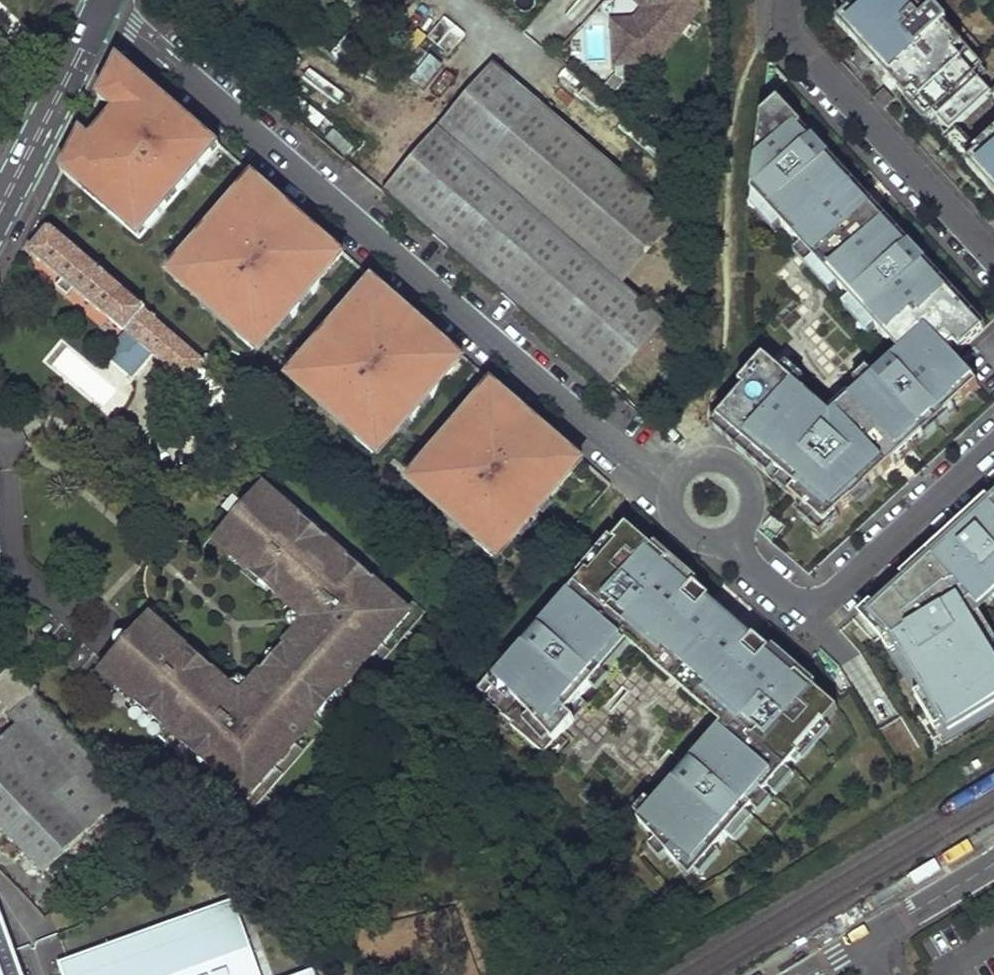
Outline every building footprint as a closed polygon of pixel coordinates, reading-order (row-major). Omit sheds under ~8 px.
[(647,5),(635,18),(615,20),(620,63),(662,57),(702,5),(701,0),(641,0),(647,5)] [(985,100),(990,95),(978,82),(988,73),(944,26),(948,23),(936,10),(932,13),(921,0),(857,0),(847,9),(850,12),(838,23),(852,39),(879,68),(881,66),(889,75),(886,78),(906,100),(913,94),(949,133),(950,134),(955,129),(985,100)] [(269,3),(252,29),(258,33),(274,8),(269,3)] [(442,55),(465,37),(449,17),(426,35),(442,55)] [(217,147),(117,60),(98,99),(113,113),(90,139),(81,132),(60,173),(138,239),(217,147)] [(491,67),(386,194),(612,389),(665,328),(620,288),(675,222),(491,67)] [(885,89),(876,98),(886,109),(895,100),(885,89)] [(990,95),(985,100),(993,110),(993,92),(990,95)] [(113,113),(98,99),(81,132),(90,139),(113,113)] [(777,107),(763,118),(753,196),(906,350),(836,418),(763,363),(724,429),(830,530),(979,389),(951,362),(988,332),(911,250),(900,257),(891,247),(894,241),(883,229),(873,227),(847,198),(849,193),(835,177),(829,183),(816,169),(822,162),(777,107)] [(975,151),(955,129),(950,134),(949,133),(942,140),(978,178),(993,196),(993,134),(975,151)] [(344,257),(250,177),(165,274),(257,356),(344,257)] [(204,363),(50,230),(30,252),(185,385),(204,363)] [(461,358),(368,278),(283,376),(376,458),(461,358)] [(579,462),(486,381),(399,479),(493,561),(579,462)] [(423,613),(266,480),(212,543),(299,617),(301,640),(250,691),(226,688),(151,625),(103,681),(255,810),(423,613)] [(952,734),(993,713),(993,632),(986,621),(993,614),(993,499),(866,619),(891,646),(952,734)] [(693,882),(841,714),(733,620),(628,530),(497,683),(500,686),(486,702),(516,727),(514,729),(547,759),(580,722),(572,716),(609,675),(604,670),(635,635),(738,725),(716,751),(711,746),(642,825),(693,882)] [(14,713),(35,692),(9,665),(4,670),(0,666),(0,700),(14,713)] [(34,699),(13,720),(18,725),(71,779),(93,802),(126,835),(148,813),(94,760),(34,699)] [(0,742),(0,749),(1,750),(48,801),(71,779),(18,725),(0,742)] [(42,877),(82,837),(48,801),(1,750),(0,749),(0,832),(42,877)] [(620,868),(611,876),(620,887),(630,878),(620,868)] [(212,962),(217,961),(210,943),(159,962),(163,974),(166,974),(168,974),(217,974),(212,962)] [(212,962),(217,974),(222,974),(217,961),(212,962)]
